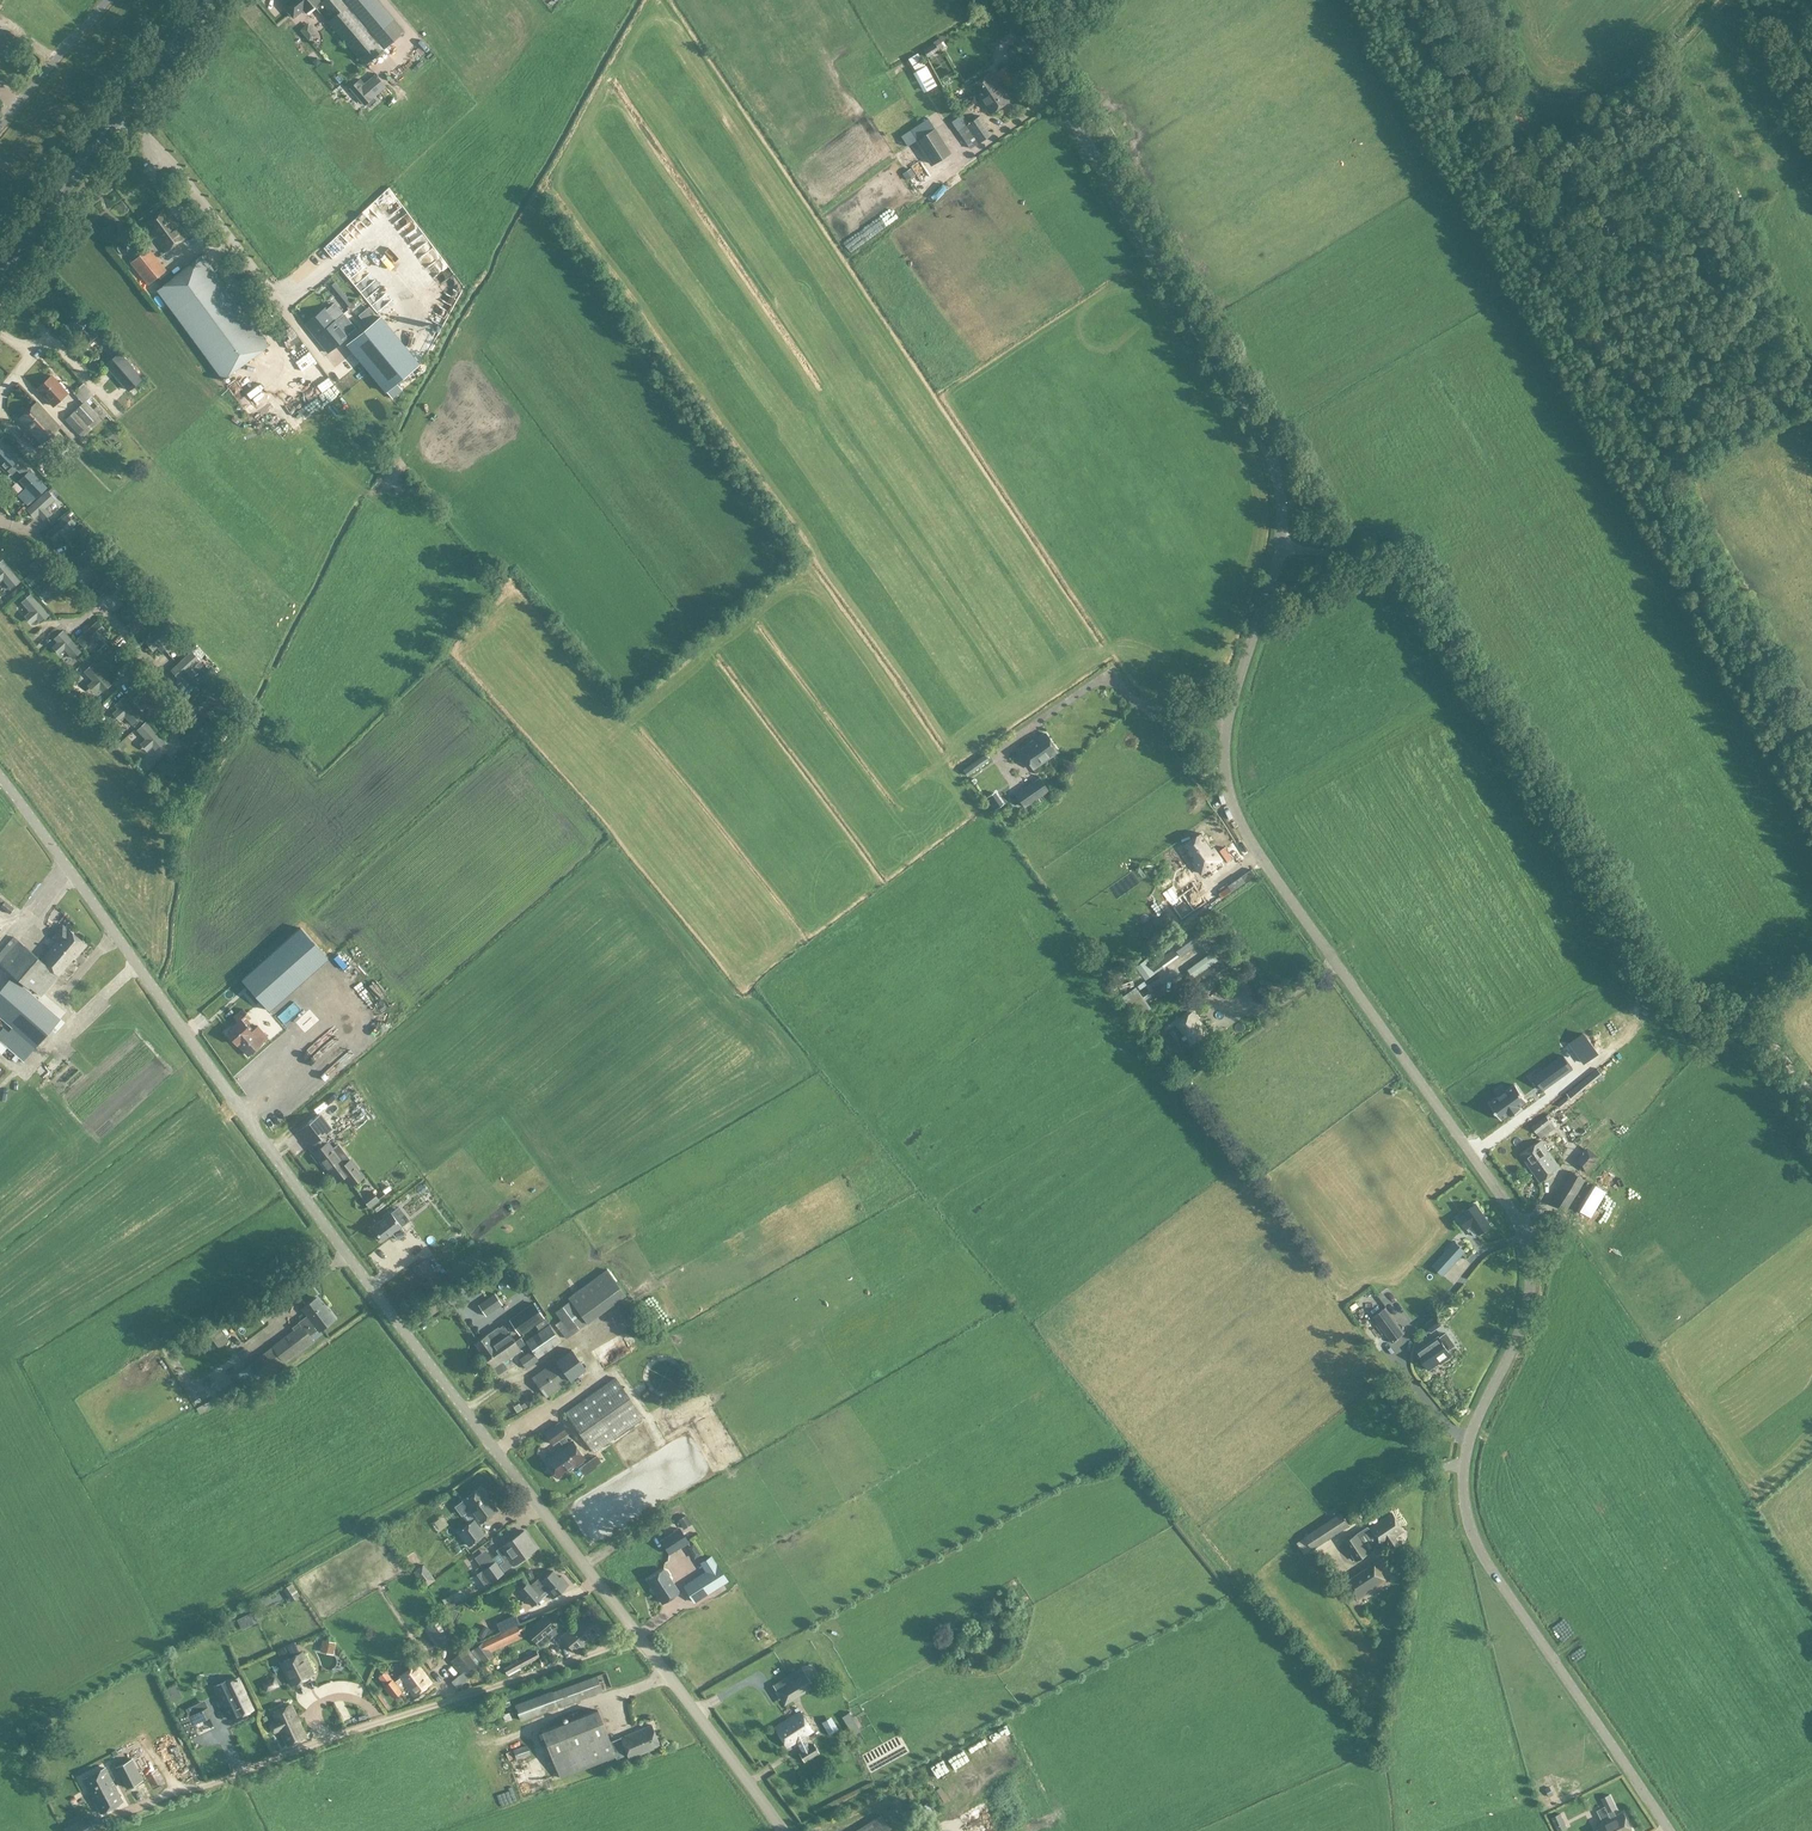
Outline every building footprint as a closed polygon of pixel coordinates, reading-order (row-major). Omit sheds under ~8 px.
[(377,0),(325,0),(322,2),(321,0),(293,0),(291,2),(290,1),(284,6),(294,18),(304,9),(306,13),(314,6),(365,65),(404,32),(377,0)] [(0,42),(0,67),(21,40),(9,31),(0,42)] [(318,37),(315,43),(324,46),(326,40),(318,37)] [(928,56),(938,50),(934,44),(924,50),(928,56)] [(918,53),(909,59),(917,73),(926,67),(918,53)] [(1006,66),(997,72),(1008,86),(1016,80),(1006,66)] [(980,99),(1000,86),(991,71),(970,85),(980,99)] [(365,105),(386,87),(376,75),(365,84),(361,79),(350,88),(365,105)] [(1000,86),(980,99),(990,114),(1010,100),(1000,86)] [(967,125),(959,130),(971,148),(993,133),(980,115),(967,125)] [(917,139),(932,163),(948,153),(933,129),(917,139)] [(911,169),(903,174),(907,179),(915,174),(911,169)] [(929,196),(944,186),(939,178),(924,188),(929,196)] [(165,252),(182,239),(187,235),(166,207),(144,223),(165,252)] [(165,285),(157,290),(223,380),(270,345),(204,256),(173,279),(152,253),(144,258),(142,254),(131,263),(149,284),(159,277),(165,285)] [(170,254),(161,259),(165,265),(173,260),(170,254)] [(330,286),(338,295),(343,292),(335,282),(330,286)] [(352,303),(343,292),(338,295),(347,307),(352,303)] [(343,313),(335,303),(327,309),(326,307),(305,325),(314,336),(336,319),(343,313)] [(374,314),(369,307),(360,315),(365,322),(374,314)] [(84,312),(68,326),(84,346),(101,332),(84,312)] [(336,319),(314,336),(313,338),(316,342),(318,341),(326,350),(327,353),(349,335),(348,334),(355,328),(352,325),(351,326),(349,323),(350,322),(344,314),(336,320),(336,319)] [(348,345),(363,363),(396,336),(381,317),(348,345)] [(289,326),(278,339),(284,344),(296,331),(289,326)] [(419,364),(396,336),(363,363),(386,391),(396,383),(419,364)] [(297,351),(304,344),(300,340),(290,349),(296,354),(292,357),(297,362),(302,357),(297,351)] [(107,364),(129,390),(142,379),(119,353),(107,364)] [(52,375),(38,389),(54,406),(70,391),(61,382),(60,384),(52,375)] [(245,388),(252,380),(248,376),(240,383),(245,388)] [(396,383),(386,391),(392,399),(403,390),(396,383)] [(79,434),(99,415),(86,400),(65,420),(79,434)] [(60,427),(37,402),(19,419),(42,443),(60,427)] [(30,470),(0,439),(0,464),(6,471),(7,469),(11,473),(16,468),(24,476),(20,480),(26,487),(19,494),(29,505),(36,498),(37,498),(48,487),(31,470),(30,470)] [(67,445),(75,454),(80,449),(72,440),(67,445)] [(35,517),(41,512),(46,517),(50,513),(45,508),(55,499),(48,491),(28,509),(35,517)] [(55,541),(61,535),(66,541),(70,537),(65,532),(74,523),(67,515),(48,533),(55,541)] [(76,564),(82,559),(87,564),(91,560),(86,555),(95,547),(88,539),(69,556),(76,564)] [(3,578),(11,588),(20,581),(3,561),(0,563),(0,581),(3,578)] [(46,561),(40,567),(35,561),(31,565),(36,570),(26,579),(33,587),(53,569),(46,561)] [(102,593),(108,587),(113,592),(117,589),(112,583),(121,575),(114,567),(95,585),(102,593)] [(62,592),(57,586),(63,581),(56,573),(37,591),(44,599),(53,590),(58,595),(62,592)] [(30,620),(35,615),(40,622),(49,614),(31,595),(23,602),(31,611),(26,616),(30,620)] [(104,640),(99,635),(105,630),(98,622),(78,639),(85,647),(95,639),(100,644),(104,640)] [(154,649),(160,644),(164,649),(168,645),(164,640),(173,631),(166,624),(146,641),(154,649)] [(56,638),(61,644),(56,649),(60,653),(65,648),(73,658),(81,650),(64,631),(56,638)] [(179,678),(185,672),(190,678),(194,674),(189,669),(199,660),(192,652),(172,670),(179,678)] [(92,690),(98,685),(103,691),(111,683),(93,664),(86,671),(94,681),(89,685),(92,690)] [(155,695),(150,690),(156,684),(149,677),(130,694),(137,702),(146,694),(151,699),(155,695)] [(206,707),(212,701),(216,706),(221,703),(216,697),(225,689),(218,681),(198,699),(206,707)] [(116,705),(121,711),(116,716),(120,720),(125,715),(134,724),(142,717),(124,698),(116,705)] [(210,737),(205,732),(210,726),(202,719),(185,738),(192,745),(201,736),(206,741),(210,737)] [(145,748),(151,743),(156,749),(164,742),(146,722),(138,730),(147,739),(142,744),(145,748)] [(1033,769),(1048,759),(1058,752),(1045,733),(1020,751),(1033,769)] [(176,773),(171,769),(176,763),(168,755),(150,775),(158,782),(167,773),(172,777),(176,773)] [(963,771),(967,776),(988,760),(985,755),(963,771)] [(1048,790),(1040,779),(1016,795),(1024,807),(1048,790)] [(994,793),(987,798),(995,810),(1002,804),(994,793)] [(1202,833),(1184,846),(1195,861),(1194,862),(1202,874),(1222,859),(1214,848),(1213,848),(1202,833)] [(1182,922),(1207,904),(1196,887),(1180,898),(1178,896),(1169,903),(1182,922)] [(14,909),(0,897),(0,906),(10,914),(14,909)] [(41,959),(19,941),(0,962),(0,963),(29,988),(30,987),(41,997),(60,975),(59,975),(74,958),(73,957),(79,950),(81,952),(87,945),(85,943),(69,929),(63,924),(53,936),(57,940),(41,959)] [(1195,925),(1172,942),(1181,955),(1182,956),(1206,938),(1195,925)] [(1137,967),(1145,977),(1153,972),(1154,974),(1181,955),(1172,942),(1137,967)] [(1188,970),(1194,978),(1219,960),(1213,951),(1188,970)] [(272,953),(242,980),(270,1011),(299,984),(272,953)] [(1220,959),(1219,960),(1194,978),(1193,979),(1203,994),(1214,986),(1225,977),(1231,974),(1220,959)] [(0,990),(0,1017),(12,1028),(35,1048),(62,1018),(27,989),(12,975),(0,990)] [(1225,977),(1214,986),(1221,996),(1233,988),(1225,977)] [(1184,986),(1178,990),(1183,998),(1189,994),(1184,986)] [(1136,987),(1123,996),(1138,1017),(1149,1033),(1157,1028),(1146,1012),(1152,1007),(1136,987)] [(1232,997),(1213,1003),(1218,1017),(1237,1011),(1232,997)] [(284,1018),(295,1008),(290,1002),(278,1012),(284,1018)] [(262,1042),(261,1042),(268,1037),(258,1026),(253,1030),(248,1024),(250,1023),(248,1020),(251,1018),(243,1009),(234,1016),(239,1022),(233,1027),(234,1027),(228,1033),(237,1044),(238,1043),(248,1055),(262,1042)] [(1185,1041),(1184,1040),(1187,1038),(1191,1044),(1208,1032),(1193,1012),(1176,1024),(1185,1035),(1182,1037),(1175,1028),(1167,1034),(1176,1047),(1177,1046),(1181,1052),(1188,1047),(1184,1041),(1185,1041)] [(1643,1024),(1644,1025),(1637,1030),(1641,1037),(1662,1025),(1656,1016),(1643,1024)] [(12,1028),(9,1031),(4,1027),(0,1031),(0,1052),(2,1053),(7,1047),(24,1061),(35,1048),(12,1028)] [(1583,1034),(1570,1043),(1585,1063),(1597,1053),(1583,1034)] [(1534,1076),(1544,1089),(1573,1068),(1563,1055),(1534,1076)] [(1200,1056),(1191,1062),(1198,1072),(1206,1065),(1200,1056)] [(1597,1068),(1567,1093),(1572,1099),(1602,1074),(1597,1068)] [(1511,1116),(1521,1108),(1519,1106),(1527,1100),(1515,1084),(1489,1103),(1501,1119),(1509,1113),(1511,1116)] [(1566,1096),(1558,1103),(1561,1107),(1570,1100),(1566,1096)] [(358,1106),(340,1121),(344,1126),(350,1122),(354,1127),(361,1121),(357,1116),(363,1111),(358,1106)] [(320,1115),(299,1131),(311,1146),(322,1137),(332,1130),(320,1115)] [(1555,1127),(1546,1115),(1532,1126),(1541,1138),(1555,1127)] [(372,1116),(365,1122),(371,1129),(378,1123),(372,1116)] [(363,1177),(350,1160),(344,1165),(340,1159),(346,1154),(338,1145),(333,1149),(327,1143),(322,1137),(311,1146),(316,1151),(315,1152),(334,1177),(340,1172),(344,1177),(345,1176),(353,1186),(363,1177)] [(1540,1181),(1560,1167),(1541,1141),(1521,1155),(1540,1181)] [(1599,1157),(1586,1147),(1574,1163),(1587,1173),(1599,1157)] [(1566,1210),(1585,1179),(1571,1171),(1553,1202),(1566,1210)] [(1606,1191),(1593,1184),(1579,1209),(1591,1217),(1606,1191)] [(373,1204),(379,1211),(388,1204),(382,1196),(373,1204)] [(1476,1204),(1464,1212),(1465,1213),(1459,1217),(1467,1228),(1469,1226),(1475,1236),(1491,1225),(1476,1204)] [(384,1218),(372,1227),(383,1241),(389,1235),(390,1236),(393,1234),(398,1240),(406,1233),(401,1227),(402,1226),(391,1213),(389,1211),(383,1216),(384,1218)] [(1465,1251),(1455,1242),(1433,1266),(1443,1275),(1465,1251)] [(443,1285),(425,1260),(413,1268),(427,1287),(434,1283),(439,1289),(443,1285)] [(568,1297),(570,1300),(587,1323),(626,1294),(606,1269),(568,1297)] [(495,1293),(478,1305),(486,1316),(503,1304),(495,1293)] [(273,1346),(285,1362),(314,1341),(310,1336),(318,1329),(320,1331),(336,1319),(327,1308),(326,1309),(317,1298),(303,1308),(308,1316),(299,1323),(301,1325),(273,1346)] [(566,1338),(587,1323),(570,1300),(555,1312),(561,1320),(555,1324),(566,1338)] [(544,1317),(534,1303),(511,1319),(520,1334),(544,1317)] [(1386,1308),(1373,1317),(1392,1342),(1405,1333),(1386,1308)] [(1441,1325),(1436,1317),(1426,1324),(1432,1332),(1441,1325)] [(538,1358),(562,1341),(549,1324),(526,1341),(538,1358)] [(503,1363),(521,1350),(519,1348),(525,1344),(521,1337),(515,1341),(504,1325),(499,1328),(498,1327),(487,1335),(475,1343),(480,1350),(493,1369),(494,1369),(498,1374),(507,1368),(503,1363)] [(1440,1362),(1441,1363),(1452,1356),(1448,1350),(1455,1345),(1446,1333),(1440,1338),(1439,1337),(1417,1352),(1429,1370),(1440,1362)] [(571,1349),(556,1360),(570,1380),(586,1368),(571,1349)] [(538,1360),(531,1350),(519,1359),(526,1369),(538,1360)] [(570,1380),(556,1360),(532,1377),(546,1397),(570,1380)] [(644,1417),(616,1377),(566,1412),(594,1452),(644,1417)] [(203,1410),(212,1400),(207,1395),(197,1405),(203,1410)] [(572,1440),(569,1442),(565,1436),(568,1433),(560,1422),(545,1432),(553,1444),(559,1440),(564,1446),(545,1459),(558,1477),(575,1465),(576,1466),(583,1461),(582,1460),(585,1458),(572,1440)] [(590,1471),(602,1463),(597,1455),(585,1464),(590,1471)] [(463,1499),(477,1518),(475,1520),(474,1519),(459,1530),(469,1544),(484,1533),(478,1524),(480,1522),(498,1509),(490,1498),(488,1499),(486,1496),(488,1495),(487,1494),(487,1491),(485,1487),(482,1487),(481,1486),(463,1499)] [(1372,1530),(1368,1532),(1365,1534),(1375,1547),(1381,1543),(1383,1545),(1388,1542),(1393,1549),(1401,1543),(1396,1536),(1404,1531),(1392,1513),(1371,1528),(1372,1530)] [(1305,1538),(1299,1542),(1306,1552),(1312,1548),(1313,1550),(1349,1526),(1341,1514),(1305,1538)] [(679,1519),(684,1529),(692,1524),(686,1515),(679,1519)] [(670,1553),(688,1542),(680,1529),(679,1529),(677,1528),(674,1531),(674,1532),(661,1540),(670,1553)] [(521,1560),(522,1559),(537,1548),(524,1531),(497,1551),(505,1562),(500,1565),(505,1571),(513,1565),(514,1565),(515,1564),(516,1566),(522,1561),(521,1560)] [(1357,1561),(1370,1552),(1357,1534),(1345,1543),(1357,1561)] [(479,1559),(488,1551),(482,1544),(473,1553),(479,1559)] [(706,1571),(684,1586),(695,1602),(727,1581),(711,1556),(701,1563),(706,1571)] [(482,1571),(491,1582),(504,1573),(496,1561),(482,1571)] [(1358,1601),(1388,1580),(1376,1563),(1346,1583),(1358,1601)] [(425,1587),(435,1579),(423,1564),(413,1572),(425,1587)] [(524,1574),(527,1579),(531,1580),(534,1578),(535,1574),(532,1569),(528,1568),(525,1570),(524,1574)] [(647,1580),(662,1603),(679,1592),(669,1577),(670,1575),(667,1571),(665,1570),(664,1569),(647,1580)] [(482,1571),(477,1575),(486,1586),(491,1582),(482,1571)] [(539,1595),(545,1590),(552,1598),(569,1584),(562,1576),(559,1578),(553,1571),(542,1581),(539,1578),(530,1585),(528,1583),(519,1591),(532,1605),(541,1597),(539,1595)] [(292,1601),(300,1596),(292,1583),(284,1588),(292,1601)] [(445,1604),(453,1600),(450,1595),(442,1599),(445,1604)] [(445,1604),(448,1609),(456,1605),(453,1600),(445,1604)] [(516,1614),(496,1623),(501,1632),(520,1624),(516,1614)] [(600,1630),(587,1614),(563,1635),(576,1651),(600,1630)] [(553,1627),(555,1626),(545,1615),(527,1630),(540,1646),(557,1632),(553,1627)] [(441,1647),(454,1639),(439,1618),(427,1626),(441,1647)] [(483,1625),(478,1633),(485,1637),(489,1628),(483,1625)] [(483,1642),(475,1648),(485,1663),(494,1656),(488,1649),(521,1634),(517,1626),(483,1642)] [(323,1640),(321,1650),(333,1652),(335,1643),(323,1640)] [(534,1647),(515,1660),(519,1666),(538,1653),(534,1647)] [(312,1674),(301,1652),(280,1663),(291,1684),(312,1674)] [(510,1672),(518,1667),(515,1661),(507,1666),(510,1672)] [(431,1682),(417,1664),(400,1677),(401,1678),(395,1682),(392,1680),(385,1685),(395,1698),(402,1692),(401,1690),(406,1686),(414,1695),(431,1682)] [(813,1686),(802,1668),(774,1686),(785,1703),(813,1686)] [(262,1681),(264,1688),(276,1684),(273,1676),(262,1681)] [(520,1722),(602,1692),(596,1676),(514,1707),(520,1722)] [(252,1709),(244,1692),(237,1677),(229,1681),(228,1679),(213,1686),(228,1718),(237,1714),(238,1716),(252,1709)] [(177,1685),(166,1690),(171,1701),(182,1696),(177,1685)] [(498,1701),(502,1711),(511,1707),(507,1697),(498,1701)] [(188,1714),(189,1715),(204,1707),(201,1702),(186,1709),(188,1714)] [(290,1704),(272,1713),(276,1722),(270,1725),(274,1732),(280,1729),(287,1744),(305,1735),(290,1704)] [(207,1708),(192,1716),(189,1717),(193,1726),(211,1717),(207,1708)] [(621,1736),(611,1741),(598,1709),(542,1731),(560,1777),(616,1756),(617,1758),(624,1755),(621,1749),(625,1747),(629,1757),(660,1745),(652,1725),(621,1737),(621,1736)] [(800,1711),(775,1727),(787,1747),(796,1741),(802,1751),(808,1748),(805,1735),(812,1731),(800,1711)] [(849,1712),(842,1717),(854,1735),(856,1738),(862,1734),(860,1731),(861,1731),(849,1712)] [(831,1717),(822,1722),(829,1735),(838,1729),(831,1717)] [(206,1729),(215,1727),(213,1720),(204,1723),(206,1729)] [(994,1774),(1024,1760),(1007,1724),(977,1738),(994,1774)] [(130,1751),(136,1746),(131,1739),(125,1744),(130,1751)] [(815,1748),(813,1744),(808,1748),(802,1751),(799,1753),(804,1761),(818,1753),(817,1749),(816,1747),(815,1748)] [(528,1745),(513,1748),(514,1756),(529,1753),(528,1745)] [(233,1759),(239,1756),(234,1746),(228,1748),(233,1759)] [(131,1758),(116,1766),(126,1787),(142,1779),(131,1758)] [(177,1760),(178,1786),(190,1786),(189,1766),(188,1766),(188,1759),(177,1760)] [(93,1796),(101,1811),(122,1800),(112,1782),(110,1783),(109,1781),(111,1780),(104,1766),(83,1777),(90,1791),(92,1790),(95,1795),(93,1796)] [(155,1766),(143,1773),(152,1788),(164,1781),(155,1766)] [(527,1776),(528,1788),(543,1787),(541,1774),(527,1776)] [(912,1803),(931,1794),(925,1782),(906,1790),(912,1803)] [(1609,1812),(1614,1810),(1617,1809),(1610,1795),(1602,1798),(1606,1806),(1609,1812)] [(474,1805),(477,1812),(489,1807),(487,1800),(474,1805)] [(69,1821),(74,1830),(86,1830),(102,1823),(94,1808),(69,1821)] [(1614,1810),(1609,1812),(1612,1818),(1597,1825),(1596,1826),(1599,1830),(1634,1830),(1624,1812),(1617,1815),(1614,1810)] [(1568,1829),(1561,1814),(1552,1818),(1559,1830),(1564,1830),(1568,1829)] [(856,1830),(891,1830),(881,1815),(856,1830)]
